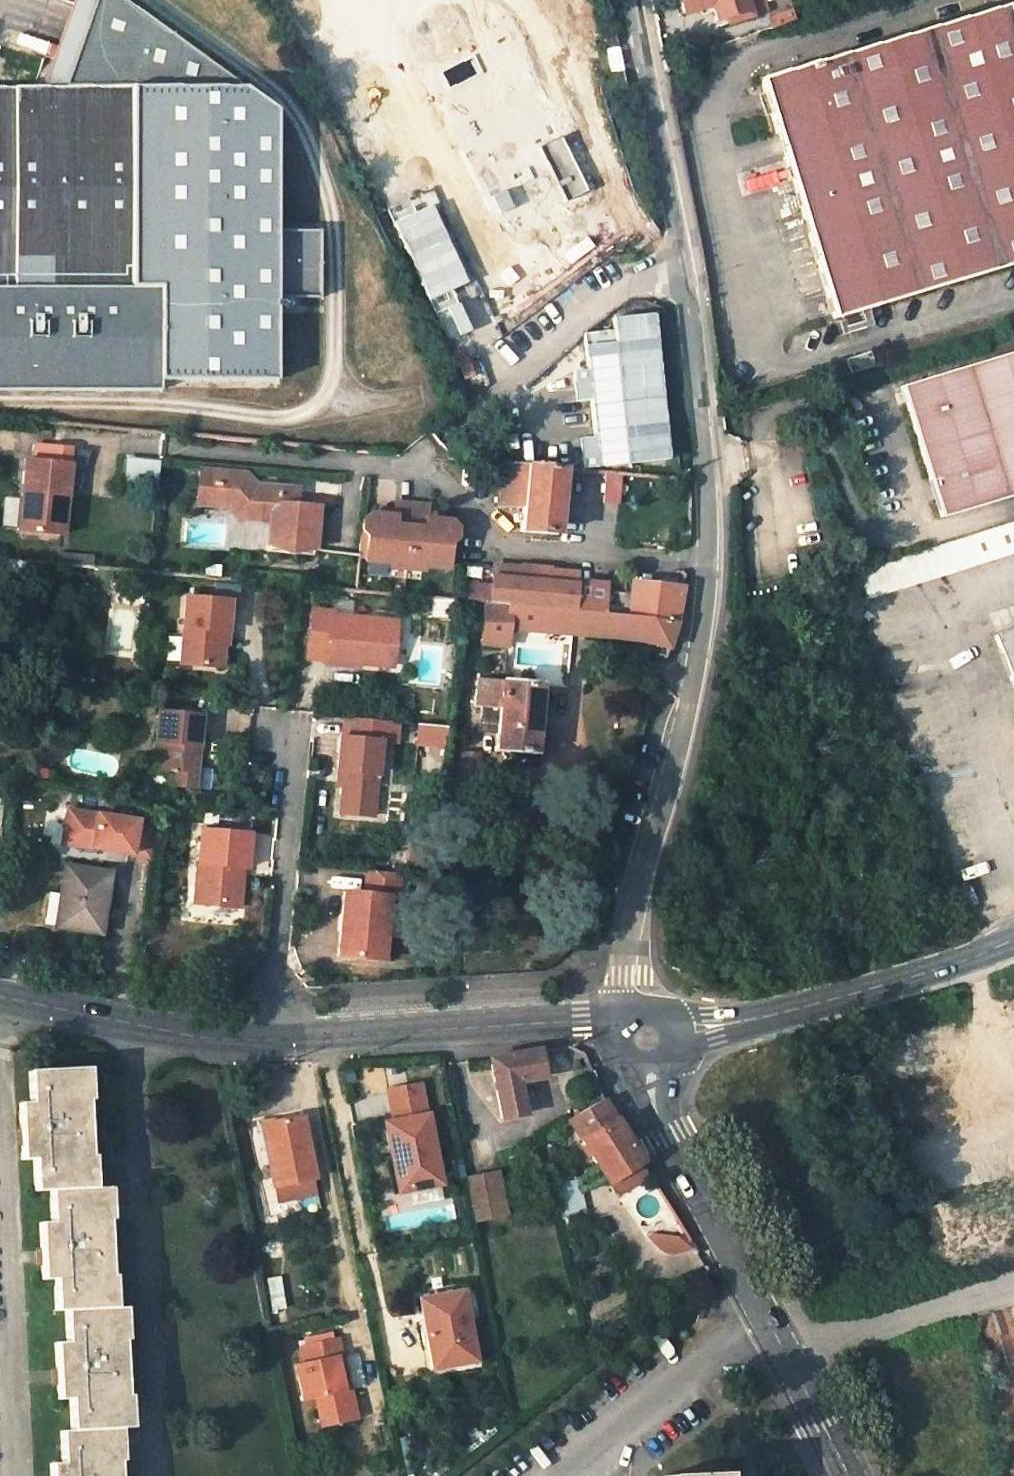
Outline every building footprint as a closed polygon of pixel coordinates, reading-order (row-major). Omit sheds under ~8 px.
[(319,297),(319,229),(275,229),(274,108),(248,89),(124,0),(71,0),(41,87),(0,87),(0,391),(159,390),(159,379),(276,379),(275,297),(319,297)] [(710,0),(681,0),(685,12),(712,4),(710,0)] [(752,14),(748,0),(710,0),(712,4),(717,19),(727,16),(728,22),(752,14)] [(761,76),(834,317),(1013,263),(1013,33),(1005,3),(761,76)] [(486,72),(474,53),(445,68),(452,90),(486,72)] [(362,116),(353,137),(394,155),(403,134),(362,116)] [(587,187),(563,135),(544,145),(567,198),(587,187)] [(516,206),(506,188),(488,197),(498,214),(516,206)] [(412,200),(390,209),(438,318),(449,313),(460,337),(493,323),(458,244),(455,246),(437,205),(418,213),(412,200)] [(586,472),(674,466),(663,315),(615,319),(616,332),(589,334),(592,372),(577,373),(579,403),(600,401),(603,438),(584,440),(586,472)] [(902,385),(941,516),(1013,494),(1013,351),(902,385)] [(85,451),(36,447),(34,462),(24,461),(17,531),(61,535),(68,467),(84,469),(85,451)] [(126,486),(158,486),(159,460),(126,460),(126,486)] [(500,460),(497,503),(522,504),(520,529),(556,532),(563,466),(500,460)] [(216,469),(200,467),(197,501),(213,503),(216,469)] [(312,551),(317,505),(289,502),(290,498),(296,493),(291,486),(254,483),(244,472),(216,469),(213,503),(229,504),(237,515),(264,517),(265,512),(271,514),(270,518),(269,547),(312,551)] [(388,567),(404,568),(404,566),(410,504),(393,503),(392,517),(368,515),(364,561),(388,563),(388,567)] [(426,505),(410,504),(404,566),(404,568),(420,570),(421,566),(445,568),(447,544),(452,538),(453,528),(449,522),(425,520),(426,505)] [(839,575),(849,604),(1013,552),(1013,520),(839,575)] [(484,601),(535,606),(539,568),(523,566),(523,569),(494,566),(492,587),(463,585),(462,599),(484,601)] [(535,606),(603,612),(606,590),(606,584),(576,582),(577,574),(549,571),(549,569),(539,568),(535,606)] [(626,582),(625,592),(606,590),(603,612),(657,617),(678,620),(683,586),(632,581),(632,583),(626,582)] [(228,598),(184,594),(179,664),(218,666),(220,644),(221,630),(225,630),(228,598)] [(422,596),(420,612),(435,615),(433,628),(450,630),(452,608),(455,609),(456,599),(422,596)] [(484,601),(481,642),(507,644),(510,629),(644,641),(668,648),(678,620),(657,617),(603,612),(535,606),(484,601)] [(333,611),(313,608),(308,657),(391,666),(396,622),(332,614),(333,611)] [(996,636),(1013,688),(1013,630),(996,636)] [(541,683),(477,677),(474,706),(481,706),(479,731),(496,733),(494,749),(534,752),(541,683)] [(199,715),(157,711),(151,770),(171,772),(169,787),(190,789),(199,715)] [(396,742),(398,723),(345,717),(343,737),(380,741),(396,742)] [(446,748),(449,729),(419,725),(416,744),(446,748)] [(343,737),(340,736),(337,770),(345,771),(343,785),(340,812),(372,816),(380,741),(343,737)] [(345,771),(337,770),(335,784),(343,785),(345,771)] [(151,858),(157,824),(68,810),(62,844),(151,858)] [(248,833),(198,829),(193,885),(202,886),(200,903),(235,907),(238,878),(234,878),(236,867),(244,868),(248,833)] [(110,872),(66,865),(62,892),(56,925),(100,931),(110,872)] [(397,900),(400,872),(367,868),(365,892),(344,889),(338,954),(383,959),(390,900),(397,900)] [(967,882),(953,888),(962,908),(976,902),(967,882)] [(202,886),(193,885),(191,903),(200,903),(202,886)] [(62,892),(50,890),(44,923),(56,925),(62,892)] [(488,1058),(500,1118),(525,1113),(518,1082),(544,1077),(539,1049),(488,1058)] [(87,1098),(90,1098),(89,1066),(80,1067),(81,1099),(87,1098)] [(30,1069),(31,1101),(20,1102),(22,1157),(34,1157),(36,1188),(51,1188),(53,1221),(40,1221),(43,1278),(55,1277),(56,1309),(66,1308),(68,1341),(56,1341),(59,1397),(70,1396),(72,1428),(61,1429),(62,1462),(51,1462),(52,1475),(118,1475),(117,1458),(113,1459),(111,1427),(120,1426),(120,1394),(125,1394),(123,1338),(117,1338),(116,1306),(106,1306),(105,1275),(111,1274),(108,1218),(102,1218),(101,1186),(95,1186),(85,1187),(84,1155),(90,1155),(87,1098),(81,1099),(80,1067),(30,1069)] [(425,1116),(419,1084),(387,1089),(393,1121),(425,1116)] [(568,1119),(581,1139),(615,1117),(603,1097),(600,1099),(579,1112),(568,1119)] [(313,1175),(301,1113),(261,1121),(267,1149),(273,1183),(313,1175)] [(260,1115),(254,1116),(261,1151),(267,1149),(261,1121),(260,1115)] [(393,1121),(385,1123),(398,1191),(440,1183),(427,1115),(425,1116),(393,1121)] [(615,1117),(581,1139),(607,1182),(642,1161),(635,1149),(615,1117)] [(94,1154),(90,1155),(84,1155),(85,1187),(95,1186),(94,1154)] [(560,1214),(574,1210),(564,1174),(560,1175),(558,1165),(549,1167),(560,1214)] [(467,1177),(476,1223),(510,1217),(501,1170),(467,1177)] [(108,1218),(111,1218),(109,1186),(101,1186),(102,1218),(108,1218)] [(114,1274),(111,1274),(105,1275),(106,1306),(116,1306),(114,1274)] [(462,1291),(421,1299),(433,1367),(475,1360),(462,1291)] [(123,1338),(126,1338),(125,1305),(116,1306),(117,1338),(123,1338)] [(305,1361),(295,1363),(310,1431),(356,1420),(349,1390),(343,1391),(338,1368),(336,1355),(341,1354),(338,1337),(301,1345),(305,1361)] [(344,1367),(341,1354),(336,1355),(338,1368),(344,1367)] [(349,1390),(344,1367),(338,1368),(343,1391),(349,1390)] [(129,1394),(125,1394),(120,1394),(120,1426),(131,1425),(129,1394)] [(122,1459),(120,1426),(111,1427),(113,1459),(117,1458),(122,1459)]
